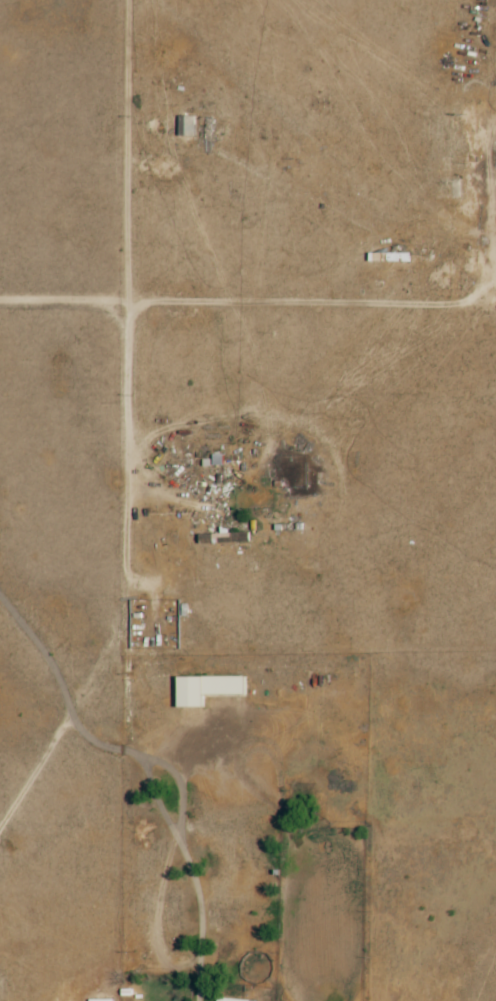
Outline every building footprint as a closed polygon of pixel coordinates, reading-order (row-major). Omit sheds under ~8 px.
[(174,709),(200,709),(199,697),(245,696),(245,677),(174,679),(174,709)]
